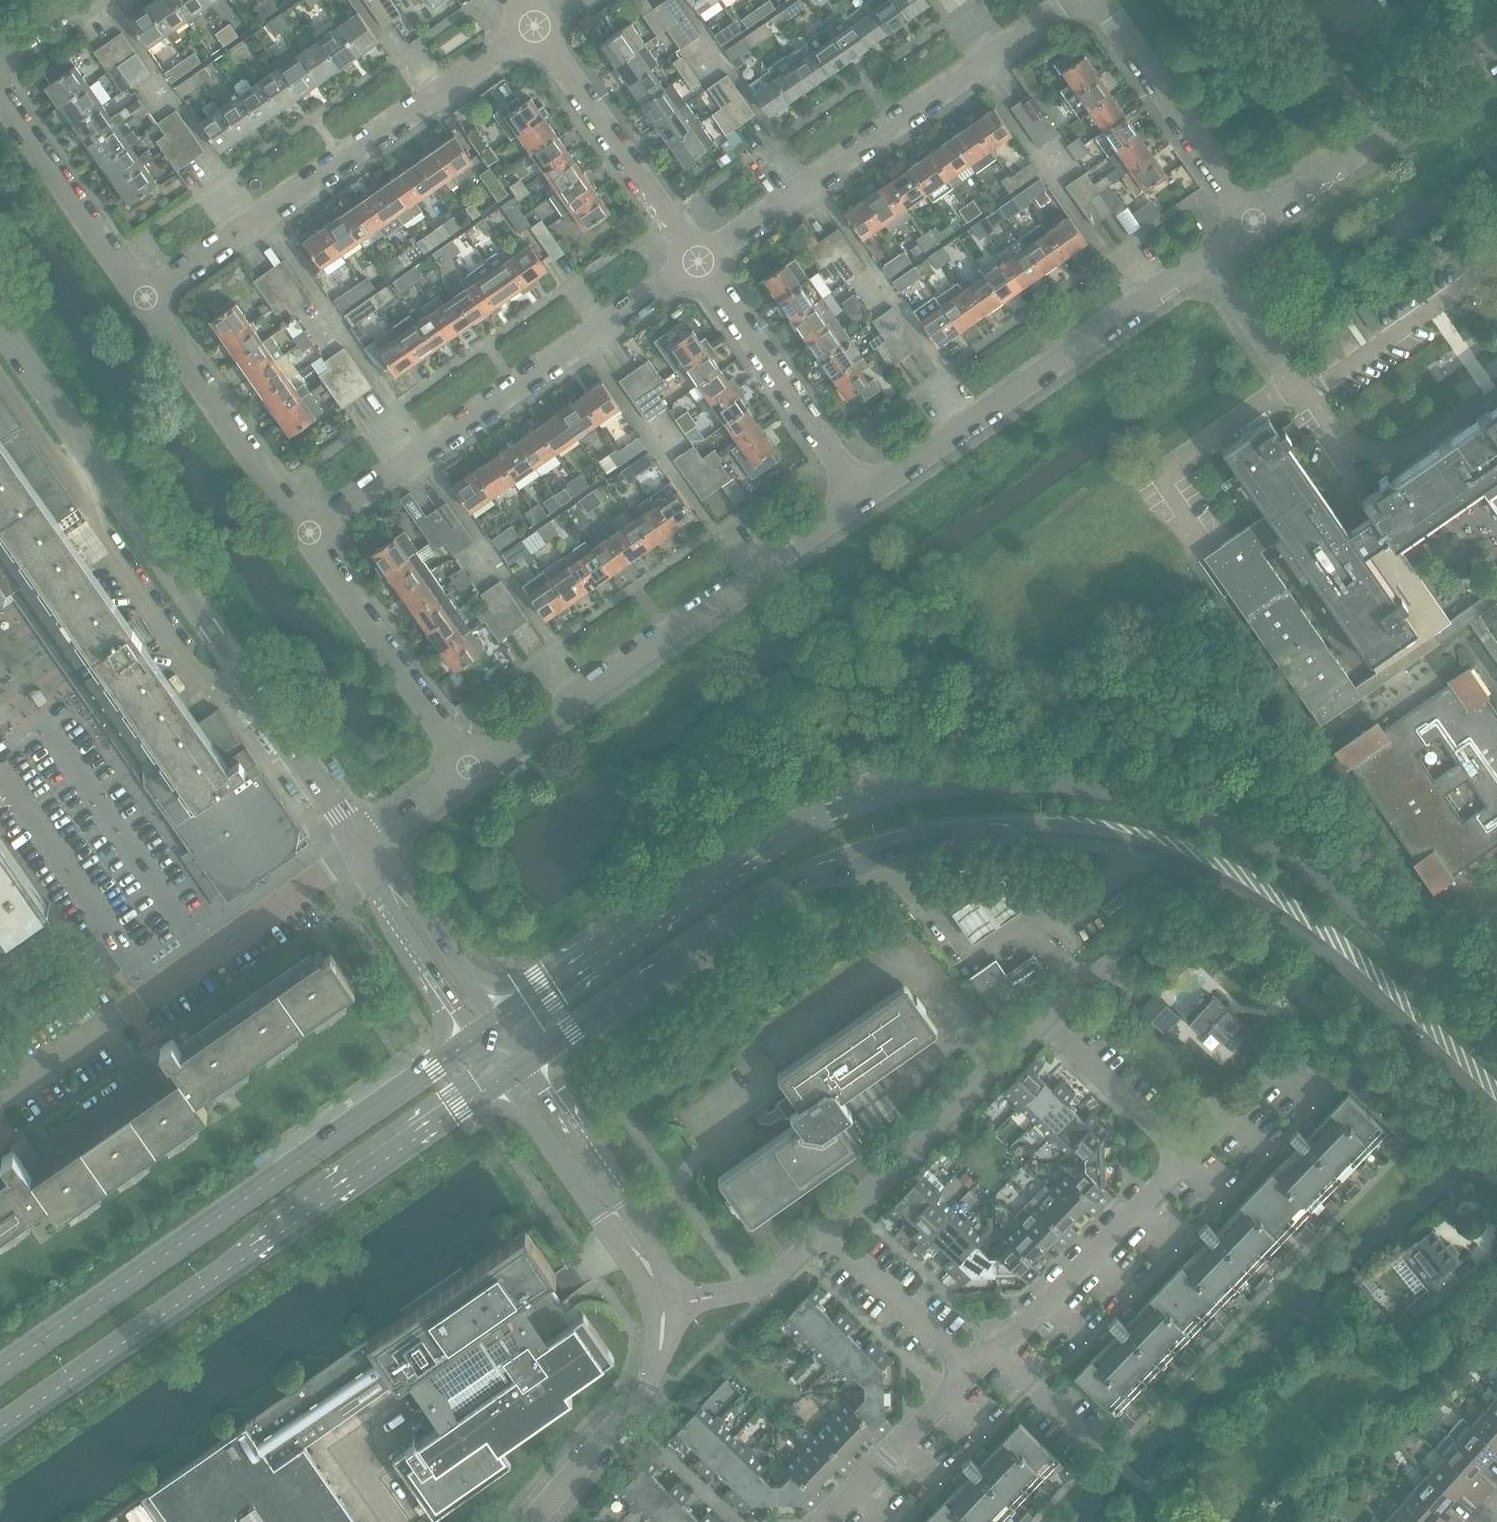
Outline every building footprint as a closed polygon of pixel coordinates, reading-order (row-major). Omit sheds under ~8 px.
[(188,20),(174,0),(154,0),(148,4),(174,41),(181,36),(176,29),(188,20)] [(208,7),(203,0),(174,0),(188,20),(208,7)] [(272,14),(265,4),(263,0),(256,5),(266,19),(272,14)] [(274,0),(263,0),(265,4),(272,14),(280,9),(274,0)] [(394,22),(404,15),(393,0),(381,0),(380,1),(394,22)] [(688,16),(677,0),(666,0),(663,2),(677,23),(688,16)] [(700,13),(719,0),(718,0),(691,0),(700,13)] [(756,9),(762,17),(775,9),(769,0),(756,9)] [(792,17),(804,8),(798,0),(797,0),(786,8),(792,17)] [(909,18),(897,0),(869,0),(868,1),(890,32),(909,18)] [(909,18),(930,4),(927,0),(897,0),(909,18)] [(385,28),(394,22),(380,1),(370,8),(385,28)] [(870,45),(890,32),(868,1),(848,14),(870,45)] [(668,30),(677,23),(663,2),(653,9),(668,30)] [(173,42),(174,41),(148,4),(128,19),(148,48),(168,34),(173,42)] [(776,28),(792,17),(786,8),(770,19),(776,28)] [(668,30),(653,9),(644,16),(658,36),(668,30)] [(747,28),(762,17),(756,9),(741,20),(747,28)] [(339,26),(359,55),(380,41),(360,12),(339,26)] [(291,25),(290,23),(283,13),(275,18),(282,28),(283,30),(291,25)] [(850,59),(870,45),(848,14),(847,15),(853,24),(835,37),(850,59)] [(677,23),(691,43),(701,36),(688,16),(677,23)] [(283,30),(282,28),(275,18),(269,23),(276,34),(283,30)] [(359,55),(339,26),(338,27),(332,18),(314,31),(340,68),(359,55)] [(735,21),(714,35),(722,46),(742,32),(735,21)] [(240,36),(233,26),(231,23),(223,29),(225,32),(232,42),(240,36)] [(682,49),(691,43),(677,23),(668,30),(682,49)] [(746,36),(754,47),(773,34),(765,23),(746,36)] [(646,45),(646,44),(632,24),(602,45),(616,66),(646,45)] [(835,37),(833,38),(826,28),(808,41),(808,42),(809,42),(815,50),(831,72),(850,59),(835,37)] [(232,42),(225,32),(223,29),(216,33),(226,46),(232,42)] [(320,82),(340,68),(314,31),(313,32),(319,40),(300,53),(320,82)] [(128,59),(137,53),(123,32),(113,39),(128,59)] [(733,62),(754,47),(746,36),(725,50),(733,62)] [(118,66),(128,59),(113,39),(104,46),(118,66)] [(251,52),(250,50),(243,41),(235,46),(242,56),(244,58),(251,52)] [(831,72),(815,50),(809,42),(808,42),(789,56),(811,86),(831,72)] [(1076,62),(1069,53),(1061,42),(1053,48),(1061,59),(1054,63),(1062,73),(1063,72),(1071,83),(1061,90),(1067,99),(1071,96),(1099,76),(1085,56),(1076,62)] [(653,70),(652,68),(659,63),(646,45),(616,66),(630,86),(653,70)] [(109,73),(118,66),(104,46),(95,52),(109,73)] [(244,58),(242,56),(235,46),(229,51),(237,62),(244,58)] [(320,82),(300,53),(294,46),(274,59),(300,96),(320,82)] [(194,68),(203,62),(196,52),(187,59),(194,68)] [(128,59),(143,81),(152,74),(137,53),(128,59)] [(61,106),(91,85),(70,55),(45,73),(52,82),(47,85),(61,106)] [(684,78),(693,71),(682,56),(673,62),(684,78)] [(791,100),(811,86),(789,56),(788,56),(794,65),(775,78),(791,100)] [(133,87),(143,81),(128,59),(118,66),(131,85),(133,87)] [(173,83),(194,68),(187,59),(166,73),(173,83)] [(280,110),(300,96),(274,59),(280,67),(260,81),(280,110)] [(131,85),(118,66),(109,73),(122,91),(131,85)] [(197,73),(204,83),(213,76),(206,67),(197,73)] [(644,105),(666,90),(653,70),(630,86),(644,105)] [(791,100),(775,78),(775,79),(769,70),(760,76),(766,85),(755,92),(771,114),(791,100)] [(693,91),(702,84),(693,71),(684,78),(693,91)] [(183,97),(204,83),(197,73),(176,88),(183,97)] [(732,102),(743,95),(729,75),(718,82),(732,102)] [(1090,111),(1112,95),(1099,76),(1071,96),(1084,115),(1090,111)] [(239,96),(241,95),(261,123),(280,110),(260,81),(252,87),(246,79),(242,79),(235,84),(234,88),(239,96)] [(723,108),(732,102),(718,82),(709,88),(723,108)] [(674,84),(666,90),(644,105),(658,125),(680,109),(679,108),(685,104),(686,103),(674,84)] [(75,126),(105,105),(91,85),(61,106),(75,126)] [(1056,107),(1055,106),(1041,87),(1031,94),(1045,114),(1056,107)] [(1035,121),(1045,114),(1031,94),(1021,101),(1035,121)] [(242,137),(261,123),(241,95),(239,96),(221,108),(242,137)] [(732,102),(746,122),(757,115),(743,95),(732,102)] [(1103,130),(1126,115),(1112,95),(1090,111),(1103,130)] [(134,114),(146,105),(141,98),(121,112),(125,119),(133,113),(134,114)] [(520,135),(546,117),(533,98),(506,116),(520,135)] [(242,137),(221,108),(214,100),(204,108),(210,116),(200,123),(221,152),(242,137)] [(1025,128),(1035,121),(1021,101),(1011,108),(1025,128)] [(737,128),(746,122),(732,102),(723,108),(723,109),(737,128)] [(671,145),(700,125),(685,104),(679,108),(680,109),(658,125),(671,145)] [(89,145),(118,125),(105,105),(75,126),(89,145)] [(146,105),(134,114),(139,121),(151,112),(146,105)] [(1045,114),(1051,122),(1063,113),(1057,105),(1055,106),(1056,107),(1045,114)] [(727,135),(737,128),(723,109),(714,115),(727,135)] [(973,124),(991,149),(1012,134),(994,109),(973,124)] [(183,139),(193,132),(177,110),(168,117),(183,139)] [(1059,134),(1051,122),(1045,114),(1035,121),(1049,141),(1059,134)] [(1109,156),(1140,135),(1126,115),(1103,130),(1095,136),(1109,156)] [(174,145),(183,139),(168,117),(158,123),(166,134),(174,145)] [(533,154),(559,135),(546,117),(520,135),(533,154)] [(1039,148),(1049,141),(1035,121),(1025,128),(1039,148)] [(996,157),(991,149),(973,124),(952,139),(975,172),(996,157)] [(102,165),(132,144),(140,138),(134,130),(126,135),(118,125),(89,145),(102,165)] [(685,164),(708,149),(714,145),(700,125),(671,145),(685,164)] [(486,159),(495,152),(477,126),(468,133),(486,159)] [(183,139),(197,159),(207,152),(193,132),(183,139)] [(164,152),(174,145),(166,134),(157,141),(164,152)] [(546,173),(573,154),(559,135),(533,154),(546,173)] [(1123,176),(1154,155),(1140,135),(1109,156),(1123,176)] [(437,149),(460,182),(467,177),(463,170),(474,162),(456,136),(437,149)] [(1072,152),(1084,144),(1080,137),(1067,145),(1072,152)] [(188,165),(197,159),(183,139),(174,145),(188,165)] [(931,153),(954,186),(975,172),(952,139),(931,153)] [(729,140),(721,146),(732,162),(740,156),(729,140)] [(149,149),(139,155),(132,144),(102,165),(116,185),(146,164),(145,163),(154,157),(149,149)] [(1077,160),(1080,157),(1090,151),(1084,144),(1072,152),(1077,160)] [(178,172),(188,165),(174,145),(164,152),(178,172)] [(931,153),(930,154),(926,148),(916,155),(920,161),(909,168),(927,194),(932,202),(954,186),(931,153)] [(451,189),(460,182),(437,149),(418,162),(437,189),(446,182),(451,189)] [(495,152),(486,159),(490,165),(500,158),(495,152)] [(559,191),(586,173),(573,154),(546,173),(559,191)] [(1154,155),(1123,176),(1137,195),(1145,190),(1168,175),(1154,155)] [(418,202),(437,189),(418,162),(399,175),(418,202)] [(146,164),(116,185),(130,205),(160,184),(146,164)] [(1010,177),(1017,187),(1037,174),(1030,164),(1010,177)] [(488,185),(499,177),(492,167),(482,175),(488,185)] [(906,208),(927,194),(909,168),(888,183),(906,208)] [(1094,185),(1085,172),(1076,179),(1090,199),(1099,192),(1094,186),(1095,185),(1094,185)] [(599,192),(586,173),(559,191),(550,198),(563,216),(572,210),(599,192)] [(399,215),(418,202),(399,175),(380,189),(399,215)] [(1010,177),(1010,178),(1008,175),(1000,181),(1009,194),(1017,187),(1010,177)] [(1109,185),(1110,185),(1112,184),(1107,176),(1094,185),(1095,185),(1094,186),(1099,192),(1109,185)] [(499,177),(488,185),(500,201),(511,194),(499,177)] [(515,194),(526,186),(521,179),(510,186),(515,194)] [(1021,192),(1028,202),(1047,188),(1040,179),(1021,192)] [(1080,206),(1090,199),(1076,179),(1066,186),(1080,206)] [(905,209),(906,208),(888,183),(867,198),(884,223),(890,231),(910,217),(905,209)] [(1123,205),(1110,185),(1109,185),(1099,192),(1113,212),(1123,205)] [(526,186),(515,194),(519,200),(531,192),(526,186)] [(397,216),(399,215),(380,189),(362,202),(380,228),(379,229),(385,237),(402,224),(397,216)] [(612,211),(599,192),(572,210),(563,216),(568,224),(578,218),(586,229),(612,211)] [(1027,203),(1028,202),(1021,192),(1012,198),(1021,211),(1029,205),(1027,203)] [(1103,219),(1113,212),(1099,192),(1090,199),(1103,219)] [(1041,207),(1051,200),(1045,193),(1036,199),(1041,207)] [(515,222),(525,215),(514,198),(503,206),(515,222)] [(863,238),(884,223),(867,198),(845,213),(863,238)] [(1093,225),(1103,219),(1090,199),(1080,206),(1093,225)] [(967,204),(975,217),(981,213),(972,201),(967,204)] [(361,241),(379,229),(380,228),(362,202),(342,215),(361,241)] [(472,203),(465,209),(473,220),(480,214),(472,203)] [(1141,229),(1154,219),(1143,203),(1129,212),(1141,229)] [(967,223),(975,217),(967,204),(958,210),(967,223)] [(342,255),(361,241),(342,215),(324,228),(342,255)] [(525,215),(515,222),(521,232),(532,225),(525,215)] [(1048,231),(1066,257),(1087,242),(1070,216),(1048,231)] [(979,222),(988,234),(994,230),(985,217),(979,222)] [(491,230),(484,219),(476,224),(484,235),(491,230)] [(538,233),(547,227),(543,220),(533,227),(538,233)] [(978,241),(988,234),(979,222),(970,228),(978,241)] [(795,229),(809,249),(818,243),(803,223),(795,229)] [(1066,257),(1048,231),(1042,223),(1021,238),(1045,271),(1066,257)] [(437,229),(444,240),(449,236),(441,225),(437,229)] [(547,227),(538,233),(556,259),(566,253),(547,227)] [(323,268),(342,255),(324,228),(305,242),(323,268)] [(429,250),(444,240),(437,229),(421,239),(429,250)] [(843,256),(853,249),(839,229),(829,236),(843,256)] [(924,234),(933,247),(939,242),(930,230),(924,234)] [(924,253),(933,247),(924,234),(916,240),(924,253)] [(833,263),(843,256),(829,236),(819,242),(833,263)] [(1024,286),(1045,271),(1021,238),(1000,252),(1024,286)] [(447,245),(455,256),(461,252),(453,241),(447,245)] [(823,270),(833,263),(819,242),(818,243),(809,249),(823,269),(823,270)] [(539,283),(537,280),(550,271),(531,244),(512,257),(533,287),(539,283)] [(878,251),(873,244),(868,247),(879,261),(886,257),(880,249),(878,251)] [(440,266),(455,256),(447,245),(433,255),(440,266)] [(911,251),(915,258),(924,252),(919,245),(911,251)] [(936,251),(945,264),(950,260),(942,247),(936,251)] [(533,287),(512,257),(511,258),(505,249),(498,255),(496,252),(486,259),(487,261),(512,297),(520,291),(522,295),(533,287)] [(866,268),(853,249),(843,256),(856,275),(866,268)] [(399,255),(406,266),(412,262),(404,251),(399,255)] [(889,277),(912,261),(905,251),(883,267),(889,277)] [(936,270),(945,264),(936,251),(927,257),(936,270)] [(1002,301),(1024,286),(1000,252),(978,267),(984,276),(1002,301)] [(392,276),(406,266),(399,255),(384,265),(392,276)] [(846,282),(856,275),(843,256),(833,263),(839,270),(838,270),(846,282)] [(779,299),(802,283),(809,278),(795,258),(765,280),(779,299)] [(512,297),(487,261),(486,259),(483,261),(484,263),(468,275),(493,310),(495,314),(502,309),(499,306),(512,297)] [(289,287),(299,280),(286,261),(276,268),(289,287)] [(826,278),(838,270),(839,270),(833,263),(823,270),(823,269),(821,270),(826,278)] [(915,266),(893,281),(900,292),(922,276),(915,266)] [(410,271),(417,282),(423,278),(415,267),(410,271)] [(280,294),(289,287),(276,268),(266,274),(280,294)] [(400,294),(417,282),(410,271),(392,283),(400,294)] [(284,300),(280,294),(266,274),(256,281),(274,307),(284,300)] [(495,314),(493,310),(468,275),(460,280),(466,289),(455,297),(474,323),(490,312),(493,315),(495,314)] [(981,316),(1002,301),(984,276),(964,290),(958,282),(957,282),(981,316)] [(362,282),(369,293),(376,288),(369,277),(362,282)] [(809,278),(802,283),(779,299),(792,319),(822,298),(809,278)] [(289,287),(303,307),(313,300),(299,280),(289,287)] [(344,311),(369,293),(362,282),(336,300),(344,311)] [(960,331),(981,316),(957,282),(936,297),(960,331)] [(293,314),(303,307),(289,287),(280,294),(284,300),(289,307),(288,307),(293,314)] [(379,308),(387,303),(393,299),(386,288),(372,298),(379,308)] [(847,310),(860,301),(855,294),(843,303),(847,310)] [(474,323),(455,297),(444,304),(438,295),(430,301),(455,336),(474,323)] [(938,346),(960,331),(936,297),(942,306),(921,321),(938,346)] [(354,326),(379,308),(372,298),(347,315),(354,326)] [(806,338),(836,318),(822,298),(792,319),(806,338)] [(279,313),(288,307),(289,307),(284,300),(274,307),(279,313)] [(436,350),(455,336),(430,301),(421,307),(428,316),(418,323),(436,350)] [(860,301),(847,310),(852,317),(865,308),(860,301)] [(225,341),(251,322),(238,303),(212,322),(225,341)] [(1383,330),(1363,303),(1356,309),(1376,336),(1383,330)] [(897,334),(907,327),(893,307),(883,314),(897,334)] [(888,340),(897,334),(883,314),(873,321),(882,333),(882,334),(883,333),(888,340)] [(1367,341),(1349,314),(1309,342),(1327,368),(1367,341)] [(416,324),(410,315),(391,328),(397,337),(399,336),(418,363),(421,368),(430,362),(426,357),(436,350),(418,323),(416,324)] [(843,342),(850,337),(836,318),(806,338),(820,358),(843,342)] [(238,359),(264,341),(251,322),(225,341),(238,359)] [(897,334),(911,354),(921,347),(907,327),(897,334)] [(677,371),(707,350),(693,329),(671,345),(662,351),(677,371)] [(299,346),(310,338),(304,330),(293,338),(299,346)] [(888,341),(888,340),(883,333),(882,334),(882,333),(870,341),(876,349),(878,348),(888,341)] [(901,360),(911,354),(897,334),(888,340),(888,341),(901,360)] [(399,376),(418,363),(399,336),(397,337),(380,349),(374,340),(364,347),(381,370),(392,366),(399,376)] [(310,338),(299,346),(303,352),(314,344),(310,338)] [(252,379),(278,360),(264,341),(238,359),(252,379)] [(891,367),(901,360),(888,341),(878,348),(891,367)] [(851,354),(843,342),(820,358),(834,378),(864,357),(858,349),(851,354)] [(712,346),(707,350),(677,371),(683,380),(691,374),(699,385),(721,369),(714,359),(719,355),(712,346)] [(350,375),(360,368),(347,348),(337,355),(350,375)] [(341,381),(350,375),(337,355),(326,362),(331,369),(332,368),(336,375),(341,381)] [(864,357),(834,378),(848,398),(860,390),(867,400),(881,390),(874,379),(870,382),(862,370),(869,365),(864,357)] [(264,397),(291,379),(278,360),(252,379),(264,397)] [(664,380),(663,379),(649,360),(640,367),(654,387),(664,380)] [(644,394),(654,387),(640,367),(630,373),(644,394)] [(326,382),(336,375),(332,368),(331,369),(321,376),(326,382)] [(350,375),(364,395),(374,388),(360,368),(350,375)] [(732,377),(728,379),(721,369),(699,385),(706,395),(696,401),(703,411),(712,404),(738,386),(732,377)] [(634,401),(644,394),(630,373),(620,380),(634,401)] [(355,401),(341,381),(336,375),(326,382),(344,408),(355,401)] [(355,401),(364,395),(350,375),(341,381),(355,401)] [(659,394),(671,386),(666,377),(663,379),(664,380),(654,387),(659,394)] [(278,416),(304,398),(291,379),(264,397),(278,416)] [(582,397),(600,422),(622,407),(604,381),(582,397)] [(748,409),(740,397),(744,395),(738,386),(712,404),(726,424),(748,409)] [(668,407),(659,394),(654,387),(644,394),(658,414),(668,407)] [(648,421),(658,414),(644,394),(634,401),(648,421)] [(7,597),(21,587),(123,732),(143,761),(144,784),(228,902),(255,884),(287,862),(310,845),(313,843),(245,747),(234,755),(230,757),(227,758),(225,756),(215,742),(210,735),(208,732),(200,721),(195,725),(144,651),(124,624),(63,537),(55,524),(60,521),(78,507),(22,426),(0,395),(0,587),(7,597)] [(579,437),(600,422),(582,397),(561,411),(579,437)] [(291,435),(317,417),(304,398),(278,416),(291,435)] [(1426,455),(1392,478),(1388,473),(1378,481),(1381,486),(1361,500),(1372,515),(1348,532),(1329,504),(1287,443),(1292,440),(1294,443),(1305,436),(1293,419),(1283,427),(1285,430),(1280,433),(1269,418),(1222,450),(1266,513),(1204,556),(1321,724),(1469,620),(1496,660),(1496,641),(1478,614),(1496,601),(1496,587),(1449,621),(1396,544),(1481,485),(1489,496),(1485,499),(1496,516),(1496,405),(1426,455)] [(732,449),(762,428),(748,409),(726,424),(739,443),(731,448),(732,449)] [(681,427),(693,418),(688,410),(675,419),(681,427)] [(557,452),(579,437),(561,411),(539,426),(557,452)] [(693,418),(681,427),(685,434),(698,425),(693,418)] [(536,467),(557,452),(539,426),(518,441),(536,467)] [(762,428),(732,449),(752,479),(778,462),(771,452),(776,448),(762,428)] [(694,431),(688,437),(694,443),(700,438),(694,431)] [(619,450),(627,461),(646,448),(638,437),(619,450)] [(515,482),(536,467),(518,441),(497,456),(515,482)] [(703,458),(704,458),(695,446),(685,453),(699,472),(709,465),(703,458)] [(627,461),(619,450),(617,448),(598,462),(607,475),(627,461)] [(719,459),(721,458),(715,449),(704,458),(703,458),(709,465),(718,459),(719,459)] [(630,465),(637,476),(656,463),(649,452),(630,465)] [(689,480),(699,472),(685,453),(675,460),(689,480)] [(494,496),(515,482),(497,456),(476,471),(494,496)] [(733,479),(721,462),(723,460),(721,458),(719,459),(718,459),(709,465),(723,486),(722,487),(734,504),(746,495),(734,479),(733,479)] [(637,477),(637,476),(630,465),(621,471),(630,484),(638,478),(637,477)] [(722,487),(723,486),(709,465),(699,472),(713,493),(722,487)] [(472,512),(494,496),(476,471),(454,486),(472,512)] [(703,500),(713,493),(699,472),(689,480),(703,500)] [(575,478),(584,490),(589,487),(580,474),(575,478)] [(575,497),(584,490),(575,478),(566,484),(575,497)] [(657,505),(675,531),(697,516),(679,490),(657,505)] [(587,495),(596,507),(601,504),(592,491),(587,495)] [(554,495),(545,502),(552,512),(562,506),(554,495)] [(586,514),(596,507),(587,495),(578,501),(586,514)] [(675,531),(657,505),(656,505),(650,496),(639,504),(645,513),(636,519),(654,545),(675,531)] [(451,528),(461,521),(447,502),(437,509),(451,528)] [(533,507),(541,520),(547,516),(538,504),(533,507)] [(532,526),(541,520),(533,507),(524,514),(532,526)] [(441,535),(451,528),(437,509),(427,515),(441,535)] [(431,542),(441,535),(427,515),(418,522),(431,542)] [(633,560),(654,545),(636,519),(615,534),(633,560)] [(465,548),(475,541),(461,521),(451,528),(465,548)] [(545,525),(553,537),(559,533),(550,521),(545,525)] [(500,549),(520,535),(513,525),(492,539),(500,549)] [(544,543),(553,537),(545,525),(523,539),(531,550),(530,550),(532,553),(545,544),(544,543)] [(455,555),(465,548),(451,528),(441,535),(447,543),(455,555)] [(376,567),(383,576),(388,573),(418,552),(417,551),(419,550),(406,531),(374,553),(381,564),(376,567)] [(612,575),(633,560),(615,534),(594,549),(612,575)] [(434,551),(447,543),(441,535),(431,542),(429,543),(434,551)] [(510,564),(530,550),(531,550),(523,539),(503,554),(510,564)] [(612,575),(594,549),(593,549),(587,540),(566,555),(590,590),(612,575)] [(402,593),(431,572),(418,552),(388,573),(402,593)] [(569,605),(590,590),(566,555),(545,570),(569,605)] [(456,584),(468,575),(463,567),(450,576),(456,584)] [(547,620),(569,605),(545,570),(523,585),(547,620)] [(411,615),(445,591),(431,572),(402,593),(409,603),(405,606),(411,615)] [(468,575),(456,584),(460,590),(473,582),(468,575)] [(506,607),(516,600),(502,580),(492,587),(506,607)] [(496,614),(506,607),(492,587),(482,594),(490,606),(491,606),(496,614)] [(429,632),(459,611),(445,591),(411,615),(417,624),(421,621),(429,632)] [(506,607),(520,628),(530,621),(516,600),(506,607)] [(486,621),(496,614),(491,606),(490,606),(478,615),(484,623),(486,621)] [(510,634),(520,628),(506,607),(496,614),(510,634)] [(443,652),(472,631),(459,611),(429,632),(443,652)] [(500,641),(510,634),(496,614),(486,621),(500,641)] [(472,631),(443,652),(456,671),(479,656),(479,655),(486,650),(472,631)] [(1485,696),(1486,695),(1468,669),(1451,681),(1451,682),(1383,729),(1379,723),(1365,732),(1339,750),(1417,862),(1416,862),(1434,888),(1451,876),(1496,843),(1496,712),(1485,696)] [(38,692),(34,695),(41,706),(50,700),(42,689),(38,692)] [(333,760),(328,764),(339,778),(344,775),(333,760)] [(523,766),(507,777),(510,782),(526,770),(523,766)] [(291,782),(285,786),(296,801),(302,797),(291,782)] [(8,932),(1,937),(3,939),(51,905),(49,903),(44,907),(0,845),(0,921),(8,932)] [(1004,879),(954,913),(975,944),(1025,909),(1004,879)] [(100,944),(82,956),(101,983),(119,971),(100,944)] [(23,1221),(43,1207),(50,1202),(59,1215),(60,1216),(208,1113),(197,1098),(198,1098),(206,1092),(224,1080),(348,993),(321,954),(315,958),(312,953),(311,954),(307,957),(253,995),(248,998),(185,1042),(178,1047),(173,1039),(173,1040),(168,1043),(162,1047),(161,1048),(165,1054),(151,1064),(166,1085),(164,1086),(50,1165),(48,1167),(33,1146),(20,1156),(15,1150),(9,1154),(3,1158),(8,1166),(2,1170),(0,1172),(0,1237),(23,1221)] [(992,1009),(1046,972),(1045,971),(1044,972),(1033,957),(1007,975),(996,959),(970,978),(992,1009)] [(939,1028),(909,985),(780,1074),(778,1075),(791,1094),(781,1101),(789,1113),(788,1113),(794,1123),(714,1178),(728,1198),(727,1199),(737,1213),(738,1212),(748,1226),(870,1141),(839,1098),(939,1028)] [(1231,1049),(1249,1029),(1211,993),(1186,1020),(1200,1033),(1206,1027),(1231,1049)] [(1155,996),(1141,1011),(1166,1034),(1180,1018),(1155,996)] [(1019,1110),(1046,1081),(1038,1073),(1046,1064),(1038,1057),(1005,1091),(1018,1103),(1015,1106),(1019,1110)] [(884,1068),(841,1098),(870,1139),(911,1105),(884,1068)] [(1037,1122),(1070,1088),(1062,1080),(1054,1088),(1046,1081),(1019,1110),(1022,1113),(1025,1110),(1037,1122)] [(1050,1140),(1078,1111),(1069,1103),(1077,1095),(1070,1088),(1037,1122),(1049,1133),(1046,1137),(1050,1140)] [(1287,1159),(1273,1173),(1258,1189),(1297,1227),(1312,1211),(1387,1133),(1348,1095),(1318,1127),(1311,1120),(1304,1127),(1311,1134),(1306,1139),(1299,1132),(1297,1130),(1289,1138),(1298,1147),(1294,1151),(1287,1144),(1281,1151),(1280,1152),(1287,1159)] [(1075,1145),(1101,1118),(1094,1111),(1086,1119),(1078,1111),(1050,1140),(1053,1143),(1056,1140),(1069,1153),(1075,1147),(1075,1145)] [(1087,1163),(1106,1163),(1106,1138),(1114,1130),(1101,1118),(1075,1145),(1075,1147),(1087,1157),(1087,1160),(1082,1161),(1083,1165),(1087,1165),(1087,1163)] [(1385,1143),(1395,1153),(1401,1147),(1391,1137),(1385,1143)] [(269,1149),(254,1159),(258,1165),(273,1155),(269,1149)] [(1103,1209),(1104,1208),(1116,1195),(1107,1187),(1106,1163),(1087,1163),(1087,1165),(1087,1169),(1076,1180),(1076,1182),(1103,1209)] [(1369,1179),(1369,1180),(1374,1174),(1364,1165),(1359,1170),(1369,1179)] [(929,1169),(888,1211),(896,1220),(905,1211),(912,1219),(941,1190),(945,1185),(929,1169)] [(969,1188),(975,1182),(966,1174),(960,1180),(969,1188)] [(1076,1182),(1076,1180),(1070,1174),(1058,1187),(1054,1184),(1051,1188),(1080,1216),(1088,1207),(1097,1215),(1103,1209),(1076,1182)] [(1080,1216),(1051,1188),(1046,1183),(1030,1200),(1038,1208),(1039,1207),(1073,1240),(1080,1233),(1071,1224),(1080,1216)] [(1355,1184),(1346,1194),(1351,1199),(1360,1189),(1355,1184)] [(1222,1305),(1297,1227),(1258,1189),(1228,1220),(1221,1214),(1213,1221),(1220,1228),(1216,1232),(1207,1223),(1199,1232),(1208,1241),(1204,1245),(1197,1238),(1190,1246),(1197,1253),(1181,1268),(1167,1283),(1206,1321),(1222,1305)] [(920,1242),(953,1208),(941,1197),(945,1193),(941,1190),(912,1219),(921,1227),(913,1236),(920,1242)] [(1335,1215),(1340,1210),(1330,1200),(1325,1205),(1335,1215)] [(1066,1247),(1073,1240),(1039,1207),(1038,1208),(1028,1218),(1024,1215),(1020,1218),(1050,1247),(1058,1238),(1066,1247)] [(944,1249),(973,1220),(969,1217),(965,1221),(953,1208),(920,1242),(928,1250),(936,1241),(944,1249)] [(985,1240),(984,1239),(994,1228),(993,1217),(987,1218),(986,1228),(980,1235),(972,1227),(976,1223),(973,1220),(944,1249),(952,1257),(944,1266),(951,1273),(978,1245),(980,1246),(985,1240)] [(1041,1255),(1050,1247),(1020,1218),(1017,1222),(1021,1225),(1008,1239),(1014,1244),(1015,1244),(1043,1271),(1050,1264),(1041,1255)] [(1311,1240),(1316,1235),(1306,1225),(1301,1230),(1311,1240)] [(305,1445),(397,1381),(399,1384),(409,1377),(442,1425),(393,1459),(434,1518),(511,1464),(500,1448),(572,1398),(567,1390),(614,1357),(584,1314),(570,1323),(550,1296),(542,1284),(556,1274),(526,1230),(405,1314),(368,1340),(150,1492),(171,1521),(358,1521),(305,1445)] [(1305,1246),(1311,1240),(1301,1230),(1295,1237),(1305,1246)] [(1451,1242),(1445,1247),(1433,1231),(1392,1264),(1415,1293),(1424,1284),(1430,1290),(1409,1309),(1420,1321),(1444,1299),(1437,1292),(1455,1277),(1447,1267),(1458,1259),(1455,1255),(1459,1252),(1451,1242)] [(919,1244),(913,1250),(919,1256),(925,1250),(919,1244)] [(1031,1284),(1043,1271),(1015,1244),(1014,1244),(1002,1257),(1000,1257),(996,1257),(997,1276),(1022,1275),(1031,1284)] [(991,1257),(980,1246),(978,1245),(951,1273),(964,1285),(973,1277),(997,1276),(996,1257),(1000,1257),(1000,1252),(995,1252),(995,1257),(991,1257)] [(1280,1272),(1284,1268),(1286,1266),(1276,1257),(1271,1262),(1280,1272)] [(1265,1278),(1255,1288),(1261,1293),(1270,1283),(1265,1278)] [(1115,1415),(1206,1321),(1167,1283),(1137,1314),(1130,1307),(1130,1308),(1123,1315),(1130,1322),(1126,1326),(1116,1317),(1108,1326),(1111,1328),(1117,1335),(1114,1338),(1107,1332),(1099,1339),(1106,1346),(1076,1378),(1115,1415)] [(797,1339),(824,1310),(817,1302),(825,1293),(817,1286),(784,1320),(798,1333),(794,1336),(797,1339)] [(1245,1309),(1250,1303),(1240,1294),(1235,1299),(1245,1309)] [(816,1350),(848,1316),(842,1310),(833,1319),(824,1310),(797,1339),(800,1342),(804,1339),(816,1350)] [(1404,1311),(1392,1321),(1404,1333),(1416,1322),(1404,1311)] [(828,1368),(856,1340),(848,1332),(856,1323),(848,1316),(816,1350),(829,1363),(825,1366),(828,1368)] [(1211,1324),(1221,1334),(1226,1329),(1216,1319),(1211,1324)] [(1215,1340),(1221,1334),(1211,1324),(1205,1330),(1215,1340)] [(854,1374),(881,1348),(873,1340),(865,1348),(856,1340),(828,1368),(832,1372),(835,1369),(849,1382),(855,1375),(854,1374)] [(866,1391),(885,1391),(884,1368),(893,1359),(881,1348),(854,1374),(855,1375),(866,1386),(866,1390),(866,1391)] [(1487,1349),(1479,1358),(1483,1362),(1492,1353),(1487,1349)] [(1180,1356),(1190,1365),(1194,1361),(1195,1360),(1185,1351),(1180,1356)] [(1175,1371),(1165,1381),(1170,1386),(1180,1376),(1175,1371)] [(1155,1402),(1158,1399),(1160,1397),(1150,1387),(1145,1393),(1155,1402)] [(885,1415),(885,1391),(866,1391),(866,1390),(856,1390),(856,1395),(866,1394),(866,1397),(856,1408),(855,1408),(884,1435),(894,1424),(885,1415)] [(1488,1409),(1496,1417),(1496,1399),(1488,1409)] [(855,1408),(856,1408),(850,1402),(837,1415),(833,1412),(830,1416),(860,1443),(867,1436),(875,1444),(884,1435),(855,1408)] [(693,1447),(721,1418),(718,1415),(715,1418),(702,1405),(669,1440),(676,1447),(685,1439),(693,1447)] [(1488,1409),(1473,1425),(1496,1446),(1496,1417),(1488,1409)] [(1120,1419),(1129,1429),(1129,1428),(1136,1422),(1126,1413),(1120,1419)] [(1435,1421),(1429,1416),(1428,1415),(1420,1424),(1420,1425),(1426,1430),(1435,1421)] [(851,1453),(860,1443),(830,1416),(827,1419),(830,1422),(818,1435),(853,1468),(859,1461),(851,1453)] [(1473,1425),(1463,1416),(1449,1433),(1458,1441),(1486,1466),(1493,1457),(1496,1461),(1496,1446),(1473,1425)] [(700,1470),(733,1436),(721,1424),(725,1421),(721,1418),(693,1447),(702,1455),(694,1464),(700,1470)] [(930,1518),(934,1521),(1004,1521),(1063,1462),(1022,1423),(992,1454),(986,1447),(977,1456),(984,1462),(980,1467),(970,1457),(962,1466),(972,1475),(968,1479),(961,1473),(953,1481),(960,1487),(930,1518)] [(1413,1432),(1408,1437),(1414,1444),(1419,1438),(1413,1432)] [(1486,1466),(1458,1441),(1449,1433),(1434,1449),(1444,1457),(1487,1496),(1493,1489),(1477,1474),(1486,1466)] [(845,1476),(853,1468),(818,1435),(807,1447),(803,1443),(800,1447),(830,1474),(836,1468),(845,1476)] [(724,1476),(752,1447),(750,1445),(746,1449),(733,1436),(700,1470),(708,1477),(716,1469),(724,1476)] [(759,1472),(760,1474),(766,1468),(753,1455),(756,1451),(752,1447),(724,1476),(733,1486),(725,1494),(732,1500),(759,1472)] [(821,1484),(830,1474),(800,1447),(797,1450),(801,1453),(788,1467),(793,1473),(822,1500),(829,1492),(821,1484)] [(1392,1455),(1386,1462),(1393,1469),(1400,1462),(1392,1455)] [(633,1509),(660,1481),(652,1473),(660,1464),(652,1456),(620,1490),(633,1503),(630,1506),(633,1509)] [(1480,1504),(1487,1496),(1444,1457),(1429,1474),(1456,1498),(1464,1489),(1480,1504)] [(1058,1471),(1068,1481),(1074,1475),(1064,1465),(1058,1471)] [(771,1484),(760,1474),(759,1472),(732,1500),(744,1513),(752,1504),(777,1504),(775,1475),(774,1475),(774,1484),(771,1484)] [(810,1512),(822,1500),(793,1473),(782,1484),(778,1484),(778,1475),(775,1475),(777,1504),(802,1503),(810,1512)] [(1456,1498),(1429,1474),(1414,1490),(1450,1521),(1463,1521),(1464,1521),(1448,1507),(1456,1498)] [(651,1521),(684,1487),(677,1481),(669,1489),(660,1481),(633,1509),(637,1513),(640,1510),(651,1521)] [(716,1517),(708,1510),(700,1519),(683,1503),(692,1494),(684,1487),(651,1521),(652,1521),(711,1521),(716,1517)] [(1414,1490),(1399,1506),(1417,1521),(1450,1521),(1414,1490)] [(1043,1507),(1049,1501),(1038,1492),(1033,1497),(1043,1507)] [(1399,1506),(1385,1521),(1417,1521),(1399,1506)] [(1024,1516),(1029,1521),(1033,1517),(1027,1512),(1024,1516)]
